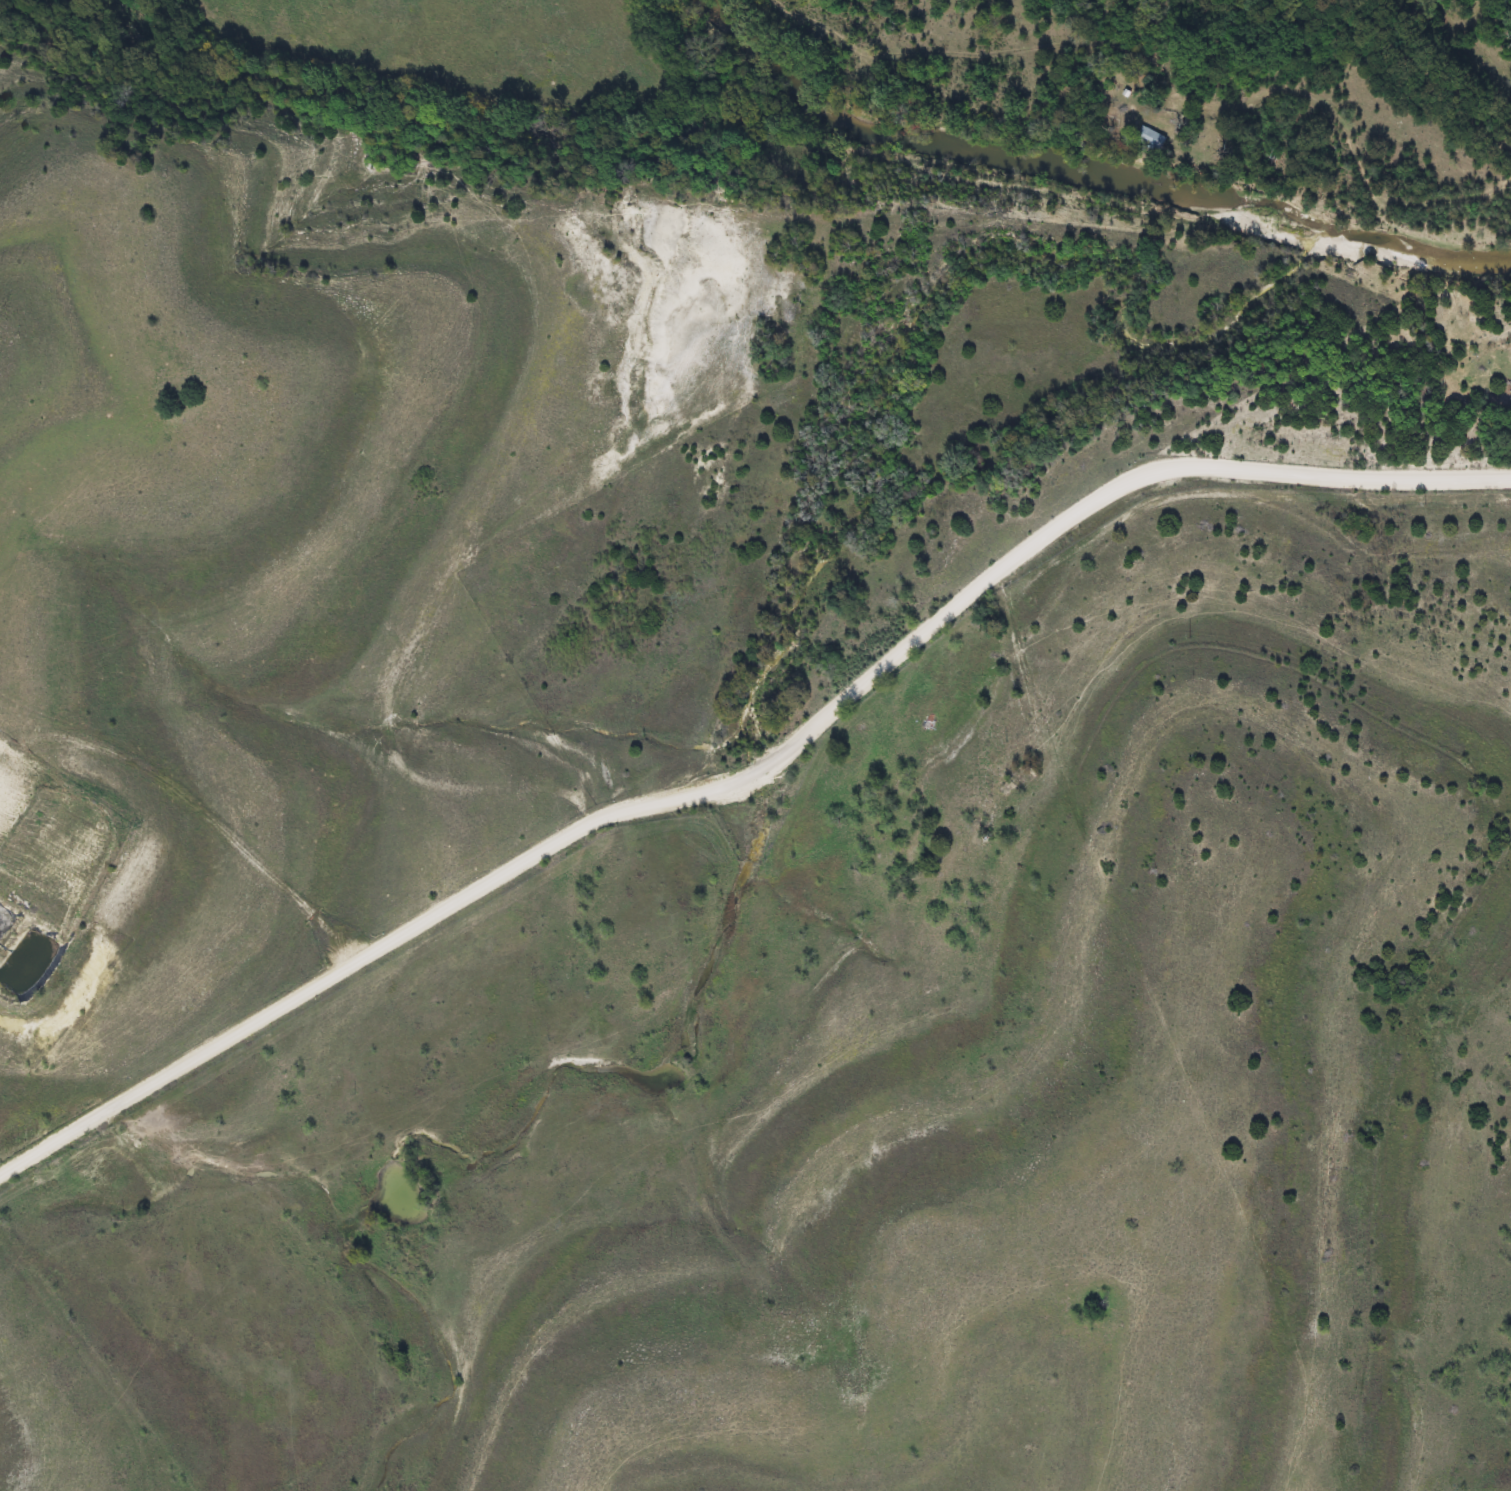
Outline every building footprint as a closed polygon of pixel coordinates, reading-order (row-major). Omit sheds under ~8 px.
[(1162,149),(1139,149),(1139,133),(1163,134),(1162,149)] [(32,929),(0,971),(0,952),(23,922),(32,929)]
